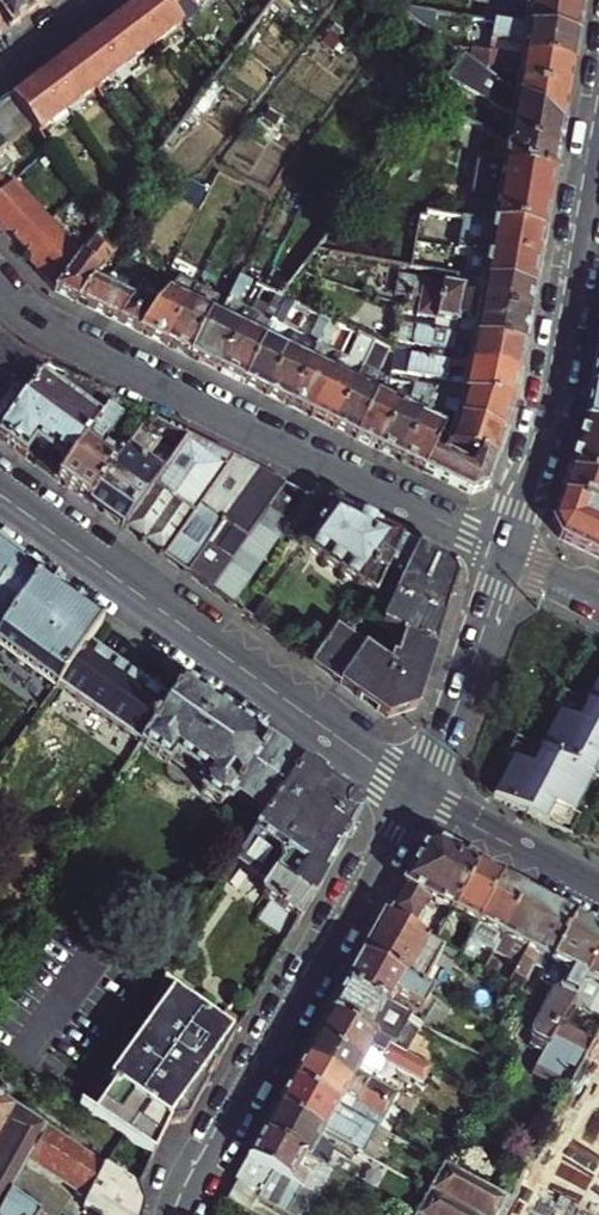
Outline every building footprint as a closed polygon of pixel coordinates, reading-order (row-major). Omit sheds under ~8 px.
[(141,4),(144,9),(130,20),(126,15),(112,26),(115,30),(87,52),(83,47),(54,69),(57,74),(29,95),(25,91),(0,110),(0,225),(2,224),(8,230),(35,261),(41,267),(37,272),(55,291),(66,277),(79,260),(83,255),(16,182),(11,187),(0,175),(11,166),(0,153),(33,128),(39,136),(51,126),(62,131),(83,115),(82,103),(108,83),(120,87),(140,72),(139,60),(152,51),(158,59),(169,50),(168,38),(182,28),(172,13),(187,2),(192,9),(204,0),(146,0),(141,4)] [(47,0),(2,0),(0,1),(0,10),(12,26),(47,0)] [(585,0),(472,0),(469,19),(474,20),(491,23),(579,39),(585,0)] [(574,68),(579,39),(491,23),(474,20),(471,36),(509,44),(507,56),(520,59),(574,68)] [(471,50),(469,61),(508,88),(514,92),(515,88),(520,59),(507,56),(471,50)] [(523,98),(514,92),(508,88),(469,61),(464,57),(447,78),(508,123),(505,145),(521,148),(559,156),(564,127),(523,98)] [(515,88),(569,98),(574,68),(520,59),(515,88)] [(564,127),(569,98),(515,88),(514,92),(523,98),(564,127)] [(463,121),(448,112),(443,120),(458,129),(463,121)] [(505,146),(495,140),(489,166),(475,163),(465,221),(545,235),(558,163),(519,155),(521,148),(505,145),(505,146)] [(558,163),(559,156),(521,148),(519,155),(558,163)] [(413,243),(540,265),(545,235),(465,221),(419,213),(413,243)] [(83,255),(79,260),(99,274),(111,258),(92,243),(83,255)] [(540,265),(413,243),(409,267),(467,278),(535,291),(540,265)] [(78,302),(92,284),(99,274),(79,260),(66,277),(55,291),(78,302)] [(41,267),(35,261),(31,265),(37,272),(41,267)] [(241,278),(237,285),(243,289),(247,281),(241,278)] [(535,291),(467,278),(464,289),(401,278),(397,297),(407,299),(496,314),(530,321),(535,291)] [(158,309),(149,321),(140,333),(167,346),(188,303),(196,287),(181,280),(158,309)] [(196,360),(223,374),(243,333),(253,313),(240,307),(248,289),(252,291),(255,285),(247,281),(243,289),(237,285),(220,318),(216,316),(211,314),(190,357),(196,360)] [(131,302),(112,293),(96,285),(92,284),(78,302),(82,304),(117,321),(126,310),(131,302)] [(188,303),(167,346),(190,357),(211,314),(219,297),(196,287),(188,303)] [(223,374),(246,385),(286,300),(283,298),(278,296),(266,319),(253,313),(243,333),(223,374)] [(460,326),(458,337),(486,342),(526,349),(530,321),(496,314),(407,299),(405,309),(404,312),(419,315),(419,318),(460,326)] [(131,312),(126,310),(117,321),(140,333),(149,321),(158,309),(137,300),(131,312)] [(286,300),(246,385),(268,395),(298,334),(285,328),(296,305),(286,300)] [(268,395),(290,406),(331,321),(323,317),(312,341),(298,334),(268,395)] [(313,417),(342,356),(330,350),(341,326),(331,321),(290,406),(313,417)] [(486,342),(458,337),(402,327),(398,343),(454,355),(452,365),(493,372),(521,378),(526,349),(486,342)] [(21,355),(0,337),(0,384),(21,355)] [(355,362),(342,356),(313,417),(335,427),(360,375),(376,343),(366,339),(355,362)] [(335,427),(357,439),(378,396),(385,382),(389,384),(390,380),(377,374),(388,350),(376,343),(360,375),(335,427)] [(449,380),(447,391),(516,405),(517,403),(521,378),(493,372),(452,365),(396,354),(392,369),(449,380)] [(21,355),(0,384),(0,433),(40,378),(48,367),(21,355)] [(595,362),(585,423),(598,428),(598,362),(595,362)] [(40,378),(0,433),(0,439),(25,457),(35,443),(49,454),(51,451),(69,464),(115,400),(67,377),(61,385),(66,389),(62,394),(40,378)] [(516,405),(447,391),(414,385),(411,395),(422,398),(421,406),(427,408),(451,416),(457,418),(506,435),(516,405)] [(357,439),(380,449),(401,407),(378,396),(357,439)] [(151,418),(115,400),(69,464),(57,480),(89,503),(142,430),(151,418)] [(404,400),(401,407),(422,417),(427,408),(421,406),(404,400)] [(415,433),(422,417),(401,407),(380,449),(401,460),(415,433)] [(427,408),(422,417),(445,429),(451,416),(427,408)] [(424,471),(434,451),(439,441),(445,429),(422,417),(415,433),(401,460),(424,471)] [(497,463),(506,435),(457,418),(448,445),(497,463)] [(569,473),(598,484),(598,428),(585,423),(569,473)] [(160,443),(142,430),(89,503),(125,529),(154,486),(161,477),(142,463),(146,458),(148,460),(160,443)] [(154,486),(172,499),(209,447),(189,437),(161,477),(154,486)] [(439,441),(434,451),(440,453),(444,444),(439,441)] [(489,488),(497,463),(448,445),(444,444),(440,453),(434,451),(424,471),(445,481),(472,495),(489,488)] [(201,505),(234,459),(209,447),(172,499),(194,515),(201,505)] [(259,471),(234,459),(201,505),(224,521),(259,471)] [(246,539),(284,483),(259,471),(224,521),(223,523),(246,539)] [(598,509),(598,484),(569,473),(562,496),(598,509)] [(210,591),(231,606),(309,495),(284,483),(246,539),(210,591)] [(164,557),(194,515),(172,499),(154,486),(125,529),(164,557)] [(562,496),(553,521),(561,539),(598,558),(598,509),(562,496)] [(164,557),(187,574),(223,523),(224,521),(201,505),(194,515),(164,557)] [(375,599),(403,541),(334,507),(304,548),(375,599)] [(223,523),(187,574),(210,591),(246,539),(223,523)] [(380,602),(444,622),(457,580),(450,564),(403,541),(375,599),(380,602)] [(45,584),(0,551),(0,646),(45,584)] [(0,646),(0,651),(55,690),(58,686),(89,643),(102,625),(45,584),(0,646)] [(361,627),(377,633),(434,652),(444,622),(380,602),(375,599),(371,607),(361,627)] [(306,618),(286,645),(313,664),(332,637),(306,618)] [(434,652),(377,633),(365,649),(338,630),(332,637),(313,664),(388,718),(417,708),(434,652)] [(171,702),(89,643),(58,686),(105,720),(141,744),(171,702)] [(547,792),(578,809),(594,779),(598,781),(598,682),(586,705),(570,696),(540,752),(524,743),(518,755),(512,773),(547,792)] [(184,683),(171,702),(141,744),(169,764),(176,756),(195,770),(191,776),(206,787),(202,792),(222,806),(226,801),(231,805),(238,796),(268,818),(303,767),(184,683)] [(512,773),(518,755),(496,796),(534,817),(547,792),(512,773)] [(353,802),(303,767),(268,818),(250,842),(238,860),(271,884),(264,894),(294,916),(287,926),(294,931),(330,868),(357,820),(353,802)] [(547,792),(534,817),(565,834),(578,809),(547,792)] [(384,913),(412,929),(430,899),(452,912),(479,865),(436,842),(422,846),(384,913)] [(460,956),(502,878),(479,865),(452,912),(463,919),(447,949),(460,956)] [(526,891),(502,878),(460,956),(473,964),(482,946),(493,952),(493,951),(526,891)] [(552,904),(526,891),(493,951),(506,958),(495,977),(508,985),(552,904)] [(576,917),(552,904),(508,985),(522,992),(535,968),(545,974),(576,917)] [(384,913),(361,954),(422,989),(445,948),(441,946),(435,942),(412,929),(384,913)] [(576,917),(545,974),(542,980),(555,988),(532,1031),(534,1038),(530,1046),(578,1072),(586,1057),(569,1047),(553,1039),(562,1023),(578,992),(598,954),(598,930),(576,917)] [(448,933),(442,930),(438,936),(444,939),(448,933)] [(435,942),(441,946),(444,939),(438,936),(435,942)] [(422,989),(361,954),(345,983),(388,1007),(395,995),(422,1010),(431,994),(422,989)] [(578,992),(589,998),(584,1006),(590,1010),(598,992),(598,954),(578,992)] [(388,1007),(345,983),(329,1012),(414,1060),(430,1030),(388,1007)] [(175,990),(103,1086),(108,1090),(90,1114),(154,1157),(170,1124),(170,1122),(186,1119),(191,1110),(193,1111),(210,1080),(208,1079),(214,1067),(216,1068),(235,1035),(175,990)] [(590,1010),(596,1013),(598,1007),(598,992),(590,1010)] [(414,1060),(329,1012),(315,1038),(373,1072),(376,1073),(383,1061),(422,1084),(430,1069),(414,1060)] [(553,1039),(569,1047),(578,1032),(562,1023),(553,1039)] [(586,1057),(594,1041),(578,1032),(569,1047),(586,1057)] [(303,1058),(390,1107),(398,1094),(370,1077),(373,1072),(315,1038),(303,1058)] [(382,1121),(390,1107),(303,1058),(291,1080),(350,1113),(354,1106),(382,1121)] [(350,1113),(291,1080),(276,1107),(361,1154),(377,1128),(350,1113)] [(4,1195),(22,1163),(81,1202),(105,1167),(0,1097),(0,1214),(31,1214),(4,1195)] [(345,1181),(361,1154),(276,1107),(261,1134),(345,1181)] [(345,1181),(261,1134),(235,1180),(296,1214),(406,1214),(345,1181)] [(508,1202),(445,1166),(417,1214),(501,1214),(508,1202)] [(145,1209),(138,1189),(105,1167),(81,1202),(79,1205),(94,1214),(143,1214),(145,1209)]
